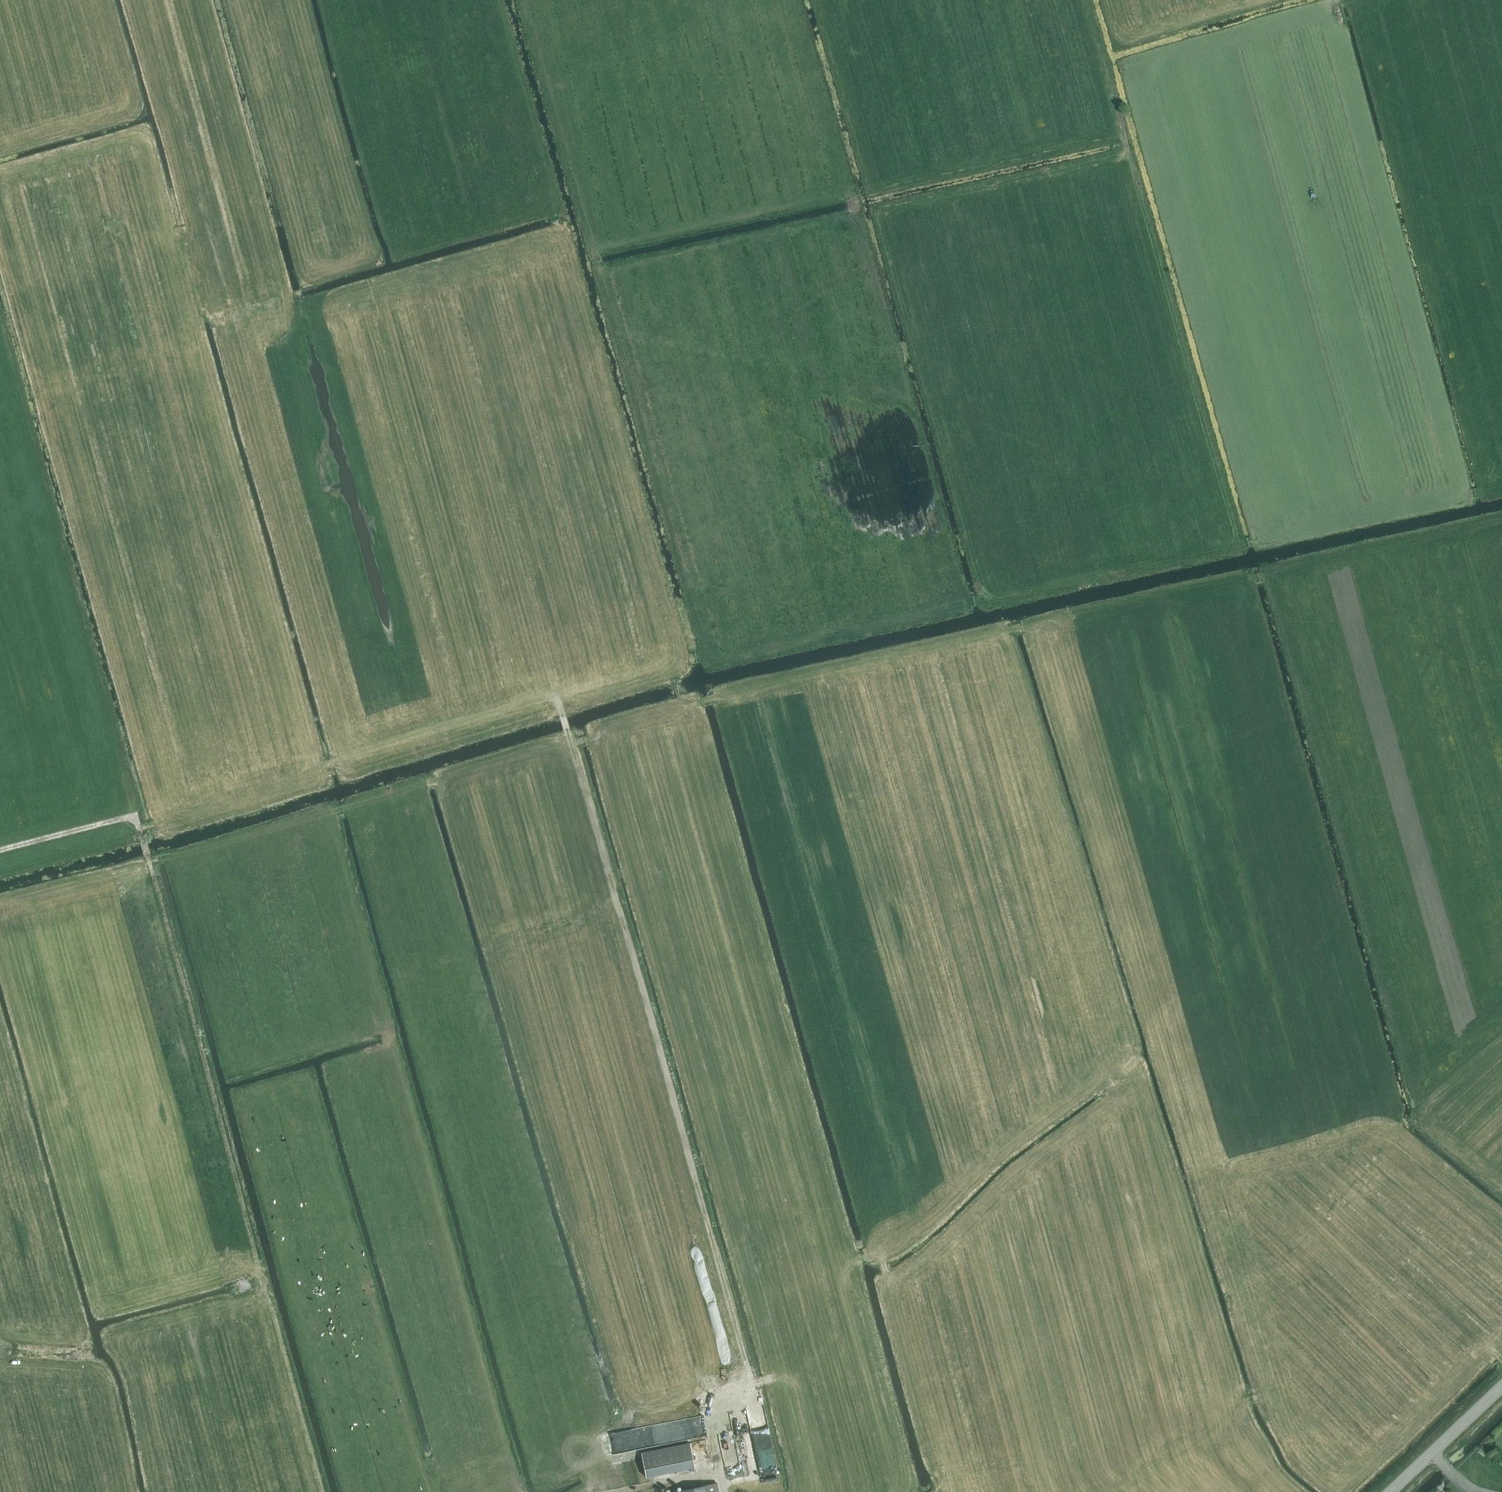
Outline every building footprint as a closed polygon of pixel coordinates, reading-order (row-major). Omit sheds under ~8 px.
[(773,1467),(761,1406),(747,1409),(759,1470),(773,1467)] [(646,1477),(694,1467),(689,1442),(641,1452),(646,1477)] [(717,1482),(669,1491),(719,1491),(717,1482)]
